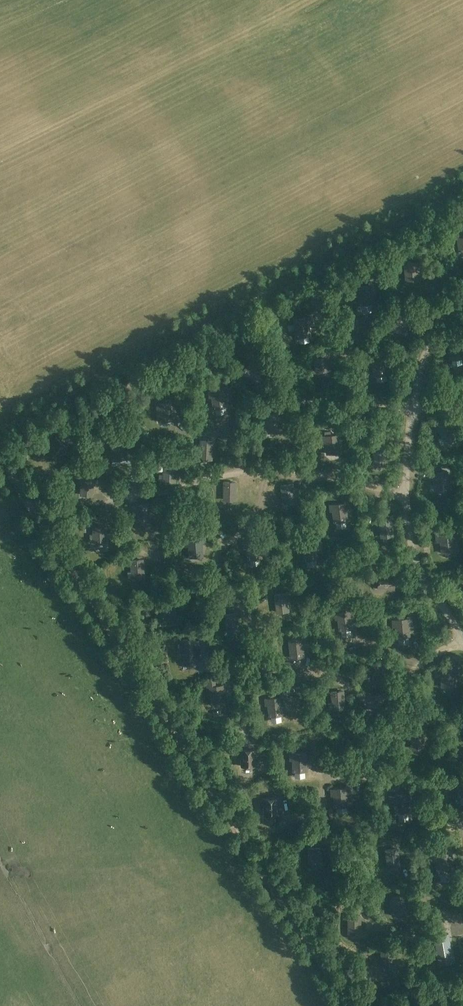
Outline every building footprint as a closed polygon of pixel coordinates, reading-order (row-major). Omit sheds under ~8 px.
[(406,280),(419,279),(417,261),(404,262),(406,280)] [(360,305),(372,302),(369,285),(356,287),(360,305)] [(406,331),(406,313),(394,313),(394,331),(406,331)] [(297,337),(307,336),(310,335),(307,318),(295,319),(297,337)] [(251,357),(260,343),(247,335),(244,339),(246,341),(243,345),(242,344),(239,349),(251,357)] [(450,359),(462,357),(460,340),(448,341),(450,359)] [(316,372),(329,370),(326,352),(313,354),(316,372)] [(374,376),(387,374),(384,356),(371,358),(374,376)] [(214,408),(227,407),(224,389),(211,390),(214,408)] [(159,421),(172,420),(170,402),(157,404),(159,421)] [(265,432),(278,431),(276,413),(263,414),(265,432)] [(445,443),(456,438),(449,422),(438,427),(445,443)] [(327,454),(340,452),(338,434),(325,436),(327,454)] [(56,459),(67,447),(54,437),(51,441),(53,442),(50,446),(49,445),(45,450),(56,459)] [(114,460),(127,458),(123,440),(111,443),(114,460)] [(212,459),(212,441),(200,441),(200,458),(212,459)] [(386,465),(386,447),(374,447),(374,465),(386,465)] [(175,481),(176,464),(164,463),(163,481),(175,481)] [(436,490),(449,489),(447,471),(434,472),(436,490)] [(92,495),(93,478),(81,477),(80,494),(92,495)] [(235,500),(236,482),(224,482),(223,499),(235,500)] [(284,503),(296,501),(293,484),(281,486),(284,503)] [(334,522),(347,521),(345,503),(332,504),(334,522)] [(137,523),(150,522),(148,504),(135,505),(137,523)] [(105,516),(90,517),(91,526),(93,526),(94,543),(106,542),(105,516)] [(381,537),(393,536),(391,518),(379,520),(381,537)] [(442,553),(455,551),(453,539),(460,538),(459,529),(450,530),(450,533),(435,535),(436,540),(440,539),(442,553)] [(190,557),(203,556),(201,538),(188,539),(190,557)] [(249,559),(261,558),(259,540),(246,542),(249,559)] [(304,560),(307,560),(317,559),(315,541),(302,542),(304,560)] [(132,578),(144,577),(143,559),(131,560),(132,578)] [(394,573),(377,574),(378,588),(384,588),(384,587),(389,587),(389,590),(394,589),(394,573)] [(277,612),(289,611),(287,593),(275,595),(277,612)] [(162,619),(175,618),(174,600),(161,601),(162,619)] [(340,630),(353,628),(350,611),(337,612),(340,630)] [(228,632),(239,630),(237,613),(225,615),(228,632)] [(397,638),(410,636),(408,619),(395,620),(397,638)] [(291,658),(304,656),(302,638),(289,640),(291,658)] [(179,640),(180,651),(183,651),(183,664),(195,664),(195,658),(200,658),(199,639),(179,640)] [(373,682),(385,681),(383,663),(371,665),(373,682)] [(442,686),(455,685),(454,668),(441,669),(442,686)] [(211,704),(224,703),(222,685),(216,686),(215,679),(206,680),(206,687),(210,687),(211,704)] [(333,709),(345,708),(343,691),(331,692),(333,709)] [(270,717),(283,715),(280,697),(267,698),(270,717)] [(411,748),(423,748),(423,731),(411,731),(411,748)] [(240,766),(255,766),(255,750),(239,750),(239,755),(241,755),(241,760),(240,760),(240,766)] [(293,771),(306,771),(306,753),(293,753),(293,771)] [(335,807),(348,805),(346,788),(333,789),(335,807)] [(396,813),(409,811),(406,793),(393,795),(396,813)] [(263,815),(278,814),(277,798),(261,799),(261,804),(264,804),(264,808),(263,808),(263,815)] [(309,866),(321,865),(320,848),(308,849),(309,866)] [(388,867),(400,866),(397,849),(386,850),(388,867)] [(438,873),(451,871),(448,853),(435,855),(438,873)] [(393,915),(406,913),(404,895),(391,897),(393,915)] [(348,933),(360,933),(360,915),(348,915),(348,933)] [(453,965),(450,936),(436,937),(439,966),(453,965)] [(383,969),(396,967),(394,950),(387,950),(381,951),(383,969)] [(414,998),(415,1005),(430,1005),(432,1005),(431,1000),(425,1001),(425,997),(414,998)]
